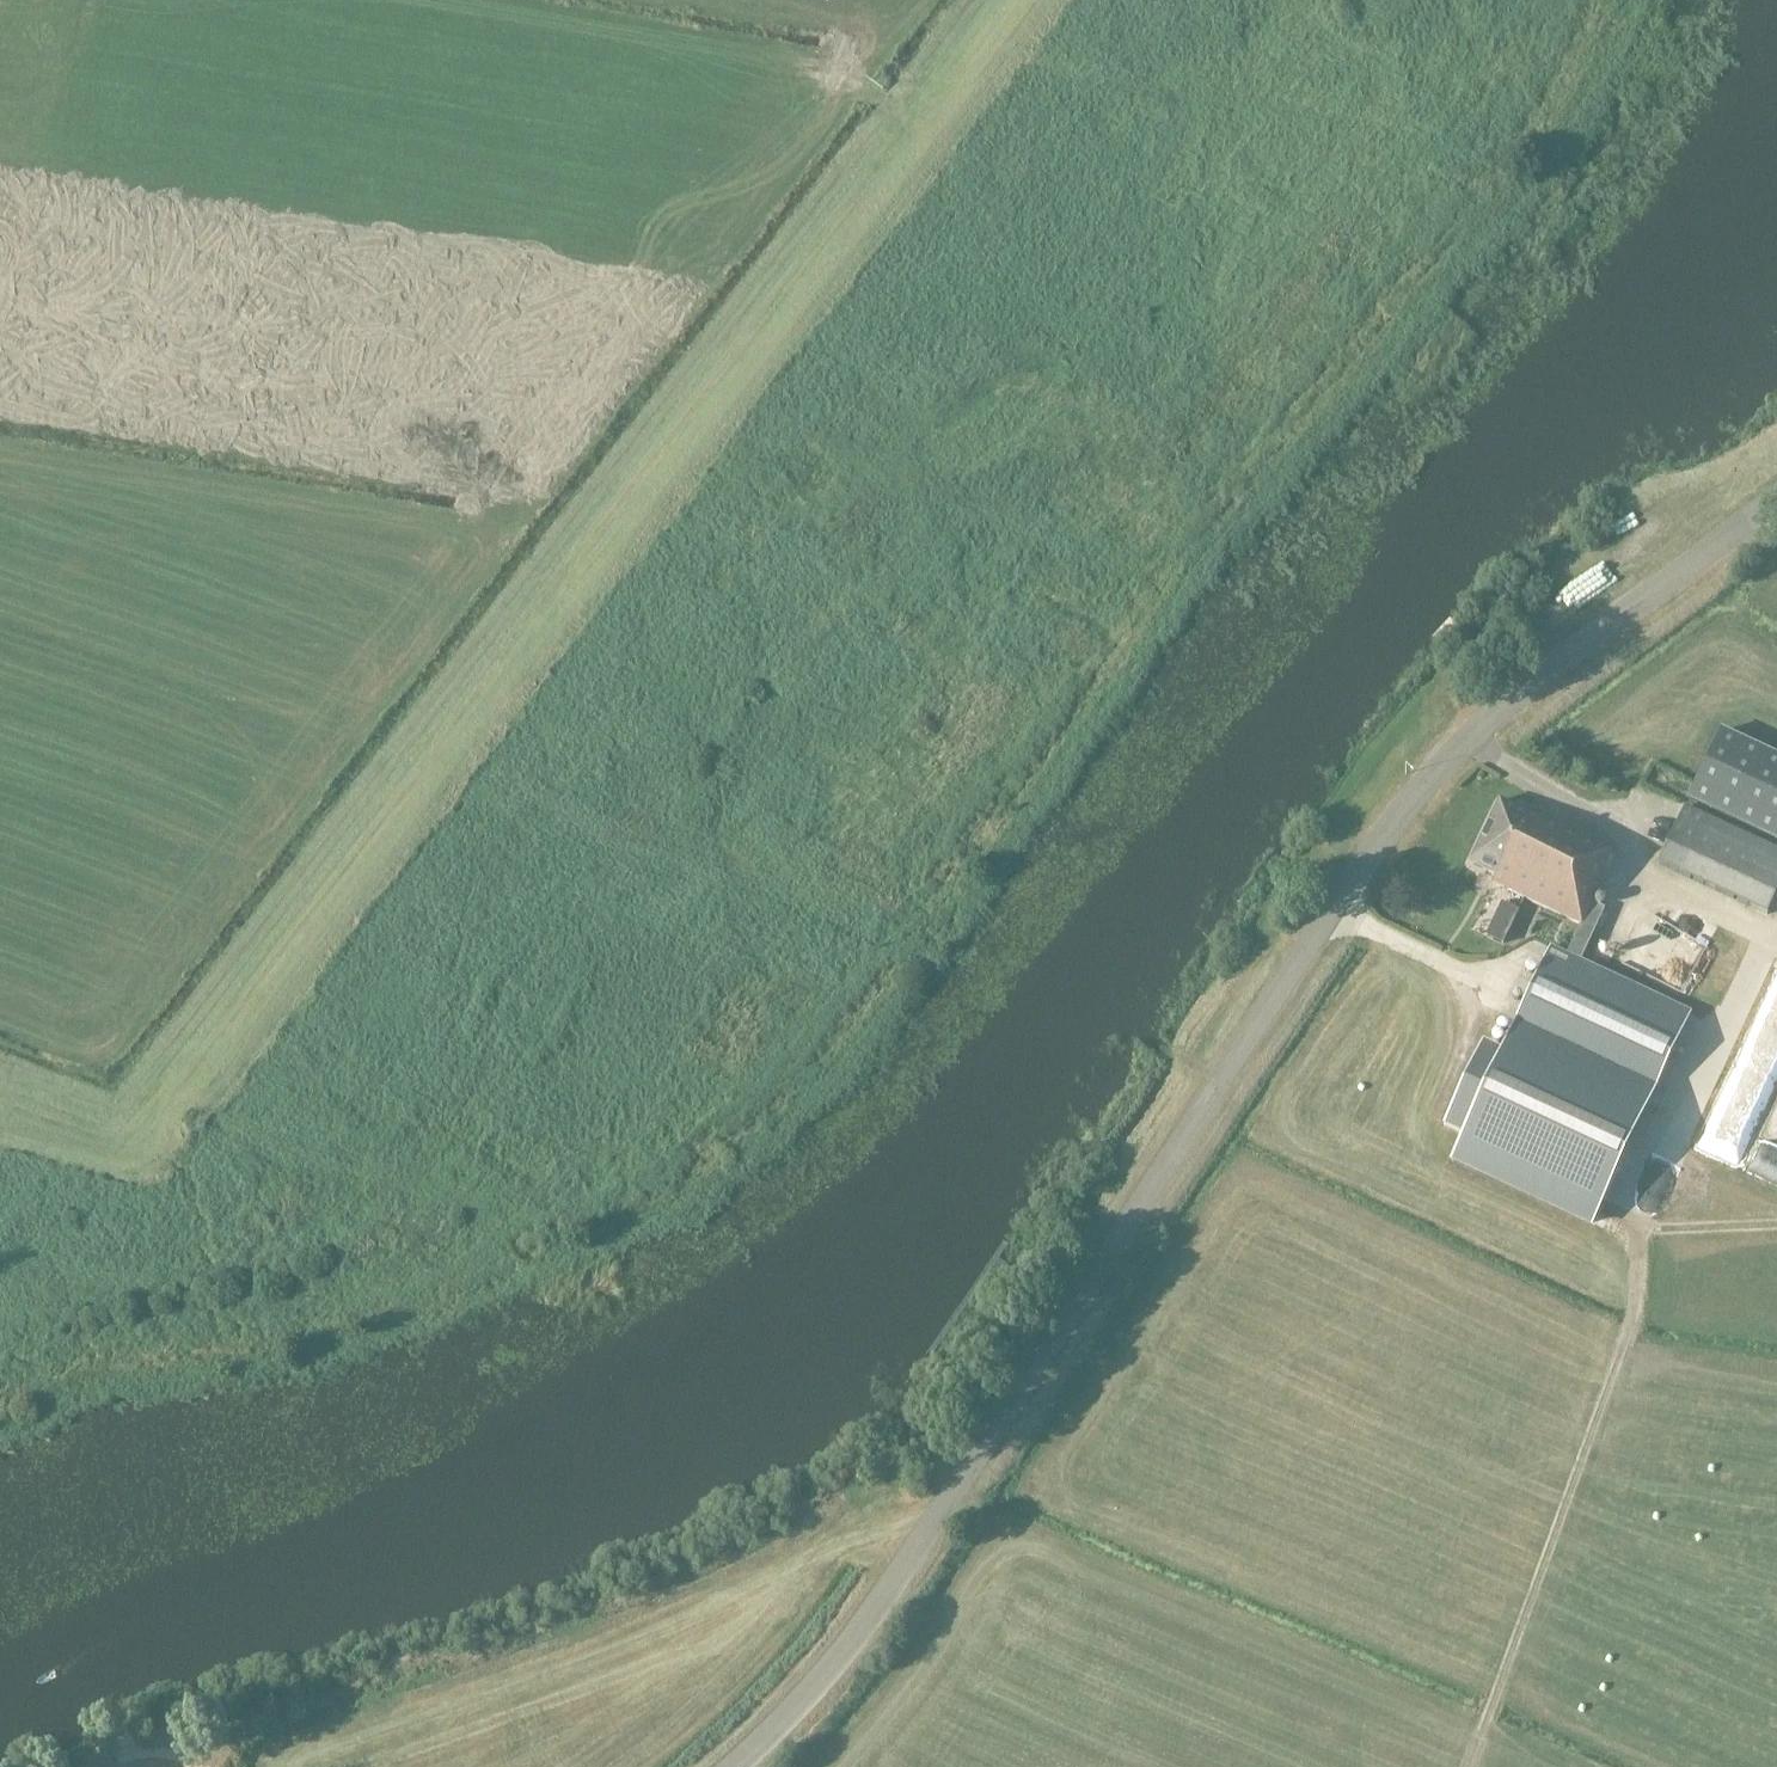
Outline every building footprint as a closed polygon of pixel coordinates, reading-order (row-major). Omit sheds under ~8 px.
[(1577,604),(1708,516),(1691,491),(1546,588),(1559,608),(1573,598),(1577,604)] [(1686,802),(1776,845),(1776,758),(1719,731),(1686,802)] [(1581,925),(1591,903),(1607,870),(1601,868),(1611,847),(1521,804),(1518,810),(1499,801),(1469,864),(1495,876),(1492,882),(1581,925)] [(1680,815),(1657,862),(1766,914),(1776,891),(1776,850),(1684,806),(1680,815)] [(1631,883),(1609,956),(1624,960),(1646,888),(1631,883)] [(1452,1158),(1593,1223),(1690,1012),(1579,961),(1603,909),(1591,903),(1581,925),(1566,955),(1549,947),(1502,1050),(1482,1041),(1443,1125),(1463,1134),(1452,1158)] [(1751,1172),(1776,1183),(1776,1111),(1751,1172)]
